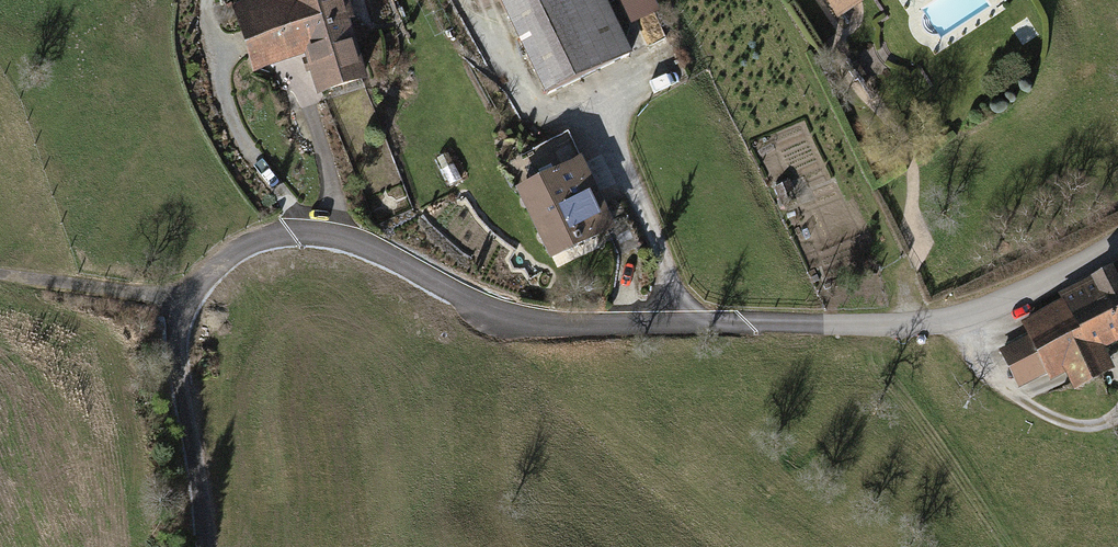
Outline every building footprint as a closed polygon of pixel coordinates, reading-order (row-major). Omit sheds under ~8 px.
[(233,4),(254,70),(303,54),(316,96),(369,80),(350,20),(355,19),(349,0),(247,0),(233,4)] [(545,94),(633,52),(608,0),(500,0),(545,94)] [(630,23),(659,10),(655,0),(619,0),(630,23)] [(838,18),(865,0),(827,0),(838,18)] [(568,131),(502,164),(550,261),(619,227),(582,154),(580,155),(568,131)] [(453,163),(448,153),(437,158),(443,169),(442,169),(450,185),(462,178),(453,163)] [(1019,321),(1026,336),(999,350),(1018,389),(1046,375),(1049,382),(1064,374),(1073,391),(1115,369),(1104,348),(1117,341),(1117,263),(1059,293),(1062,299),(1019,321)]
